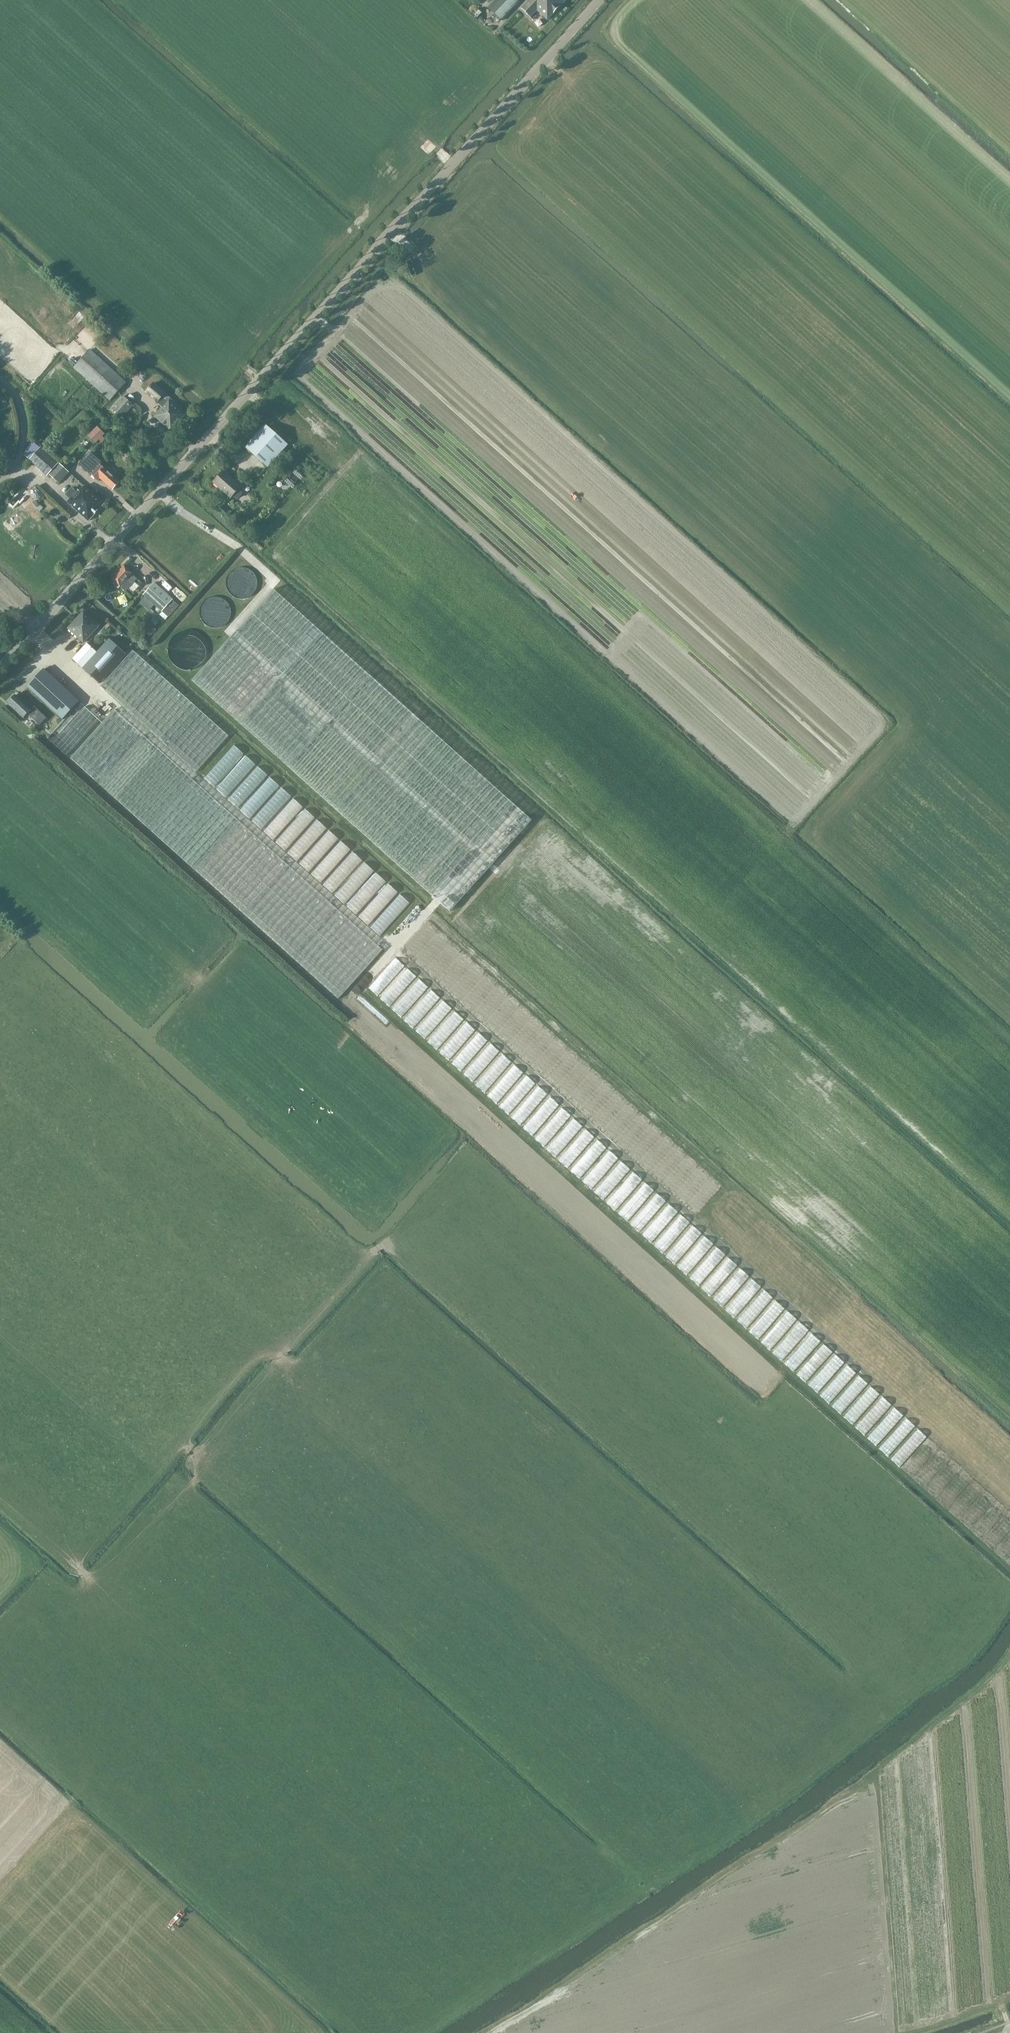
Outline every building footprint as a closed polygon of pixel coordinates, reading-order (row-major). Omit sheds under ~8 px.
[(521,0),(496,0),(488,8),(501,21),(521,0)] [(565,0),(530,0),(521,9),(530,17),(537,10),(547,20),(565,0)] [(567,92),(561,99),(565,102),(571,94),(567,92)] [(74,368),(109,400),(118,391),(126,382),(90,350),(74,368)] [(153,383),(145,392),(162,407),(154,416),(169,430),(174,425),(175,426),(187,413),(153,383)] [(133,405),(124,397),(112,409),(122,417),(133,405)] [(268,467),(288,445),(265,425),(245,447),(268,467)] [(84,437),(92,430),(89,427),(81,434),(84,437)] [(98,440),(104,434),(97,427),(91,432),(98,440)] [(58,484),(69,472),(59,464),(59,465),(40,448),(29,460),(47,476),(49,475),(58,484)] [(89,452),(79,464),(83,468),(95,478),(97,476),(113,490),(119,482),(99,464),(101,462),(89,452)] [(231,498),(232,497),(235,499),(237,499),(239,498),(241,496),(242,495),(242,493),(241,490),(239,488),(243,484),(237,478),(234,481),(223,472),(214,482),(231,498)] [(28,483),(22,489),(31,499),(37,493),(28,483)] [(69,499),(67,502),(88,521),(104,504),(84,486),(79,491),(77,490),(76,491),(71,487),(64,494),(69,499)] [(125,592),(137,579),(132,574),(124,566),(112,579),(115,582),(113,584),(118,588),(119,587),(125,592)] [(161,611),(172,599),(155,583),(144,595),(161,611)] [(274,589),(192,681),(449,912),(531,820),(274,589)] [(172,599),(161,611),(169,617),(179,605),(172,599)] [(158,618),(162,615),(156,609),(152,613),(158,618)] [(83,611),(77,618),(68,628),(83,643),(99,626),(83,611)] [(99,683),(126,654),(109,639),(97,653),(87,644),(73,659),(99,683)] [(195,773),(229,736),(161,675),(161,676),(133,651),(101,686),(195,773)] [(43,669),(27,686),(43,701),(59,683),(43,669)] [(39,725),(45,719),(47,717),(35,706),(31,709),(15,695),(8,703),(23,718),(27,714),(39,725)] [(81,702),(49,738),(68,755),(101,720),(81,702)] [(70,758),(99,784),(339,999),(383,949),(114,709),(70,758)] [(412,903),(233,743),(203,776),(382,936),(412,903)] [(423,919),(395,949),(404,958),(432,928),(423,919)] [(408,962),(418,969),(442,937),(433,930),(408,962)] [(419,971),(427,978),(454,949),(446,941),(419,971)] [(457,950),(432,984),(440,990),(465,956),(457,950)] [(927,1436),(395,957),(367,988),(899,1467),(927,1436)]
